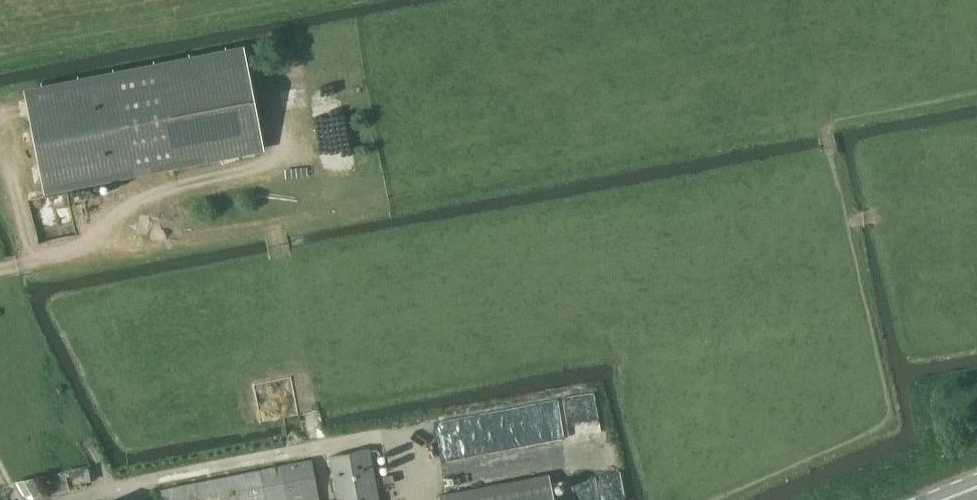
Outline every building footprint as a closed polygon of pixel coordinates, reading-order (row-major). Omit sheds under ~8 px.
[(24,88),(44,193),(265,150),(244,45),(24,88)] [(368,449),(329,457),(338,499),(378,499),(368,449)] [(311,460),(160,489),(162,499),(319,499),(311,460)] [(549,473),(438,494),(439,499),(554,499),(549,473)] [(33,478),(14,482),(24,499),(28,499),(41,493),(33,478)] [(579,499),(603,499),(602,480),(577,482),(579,499)]
